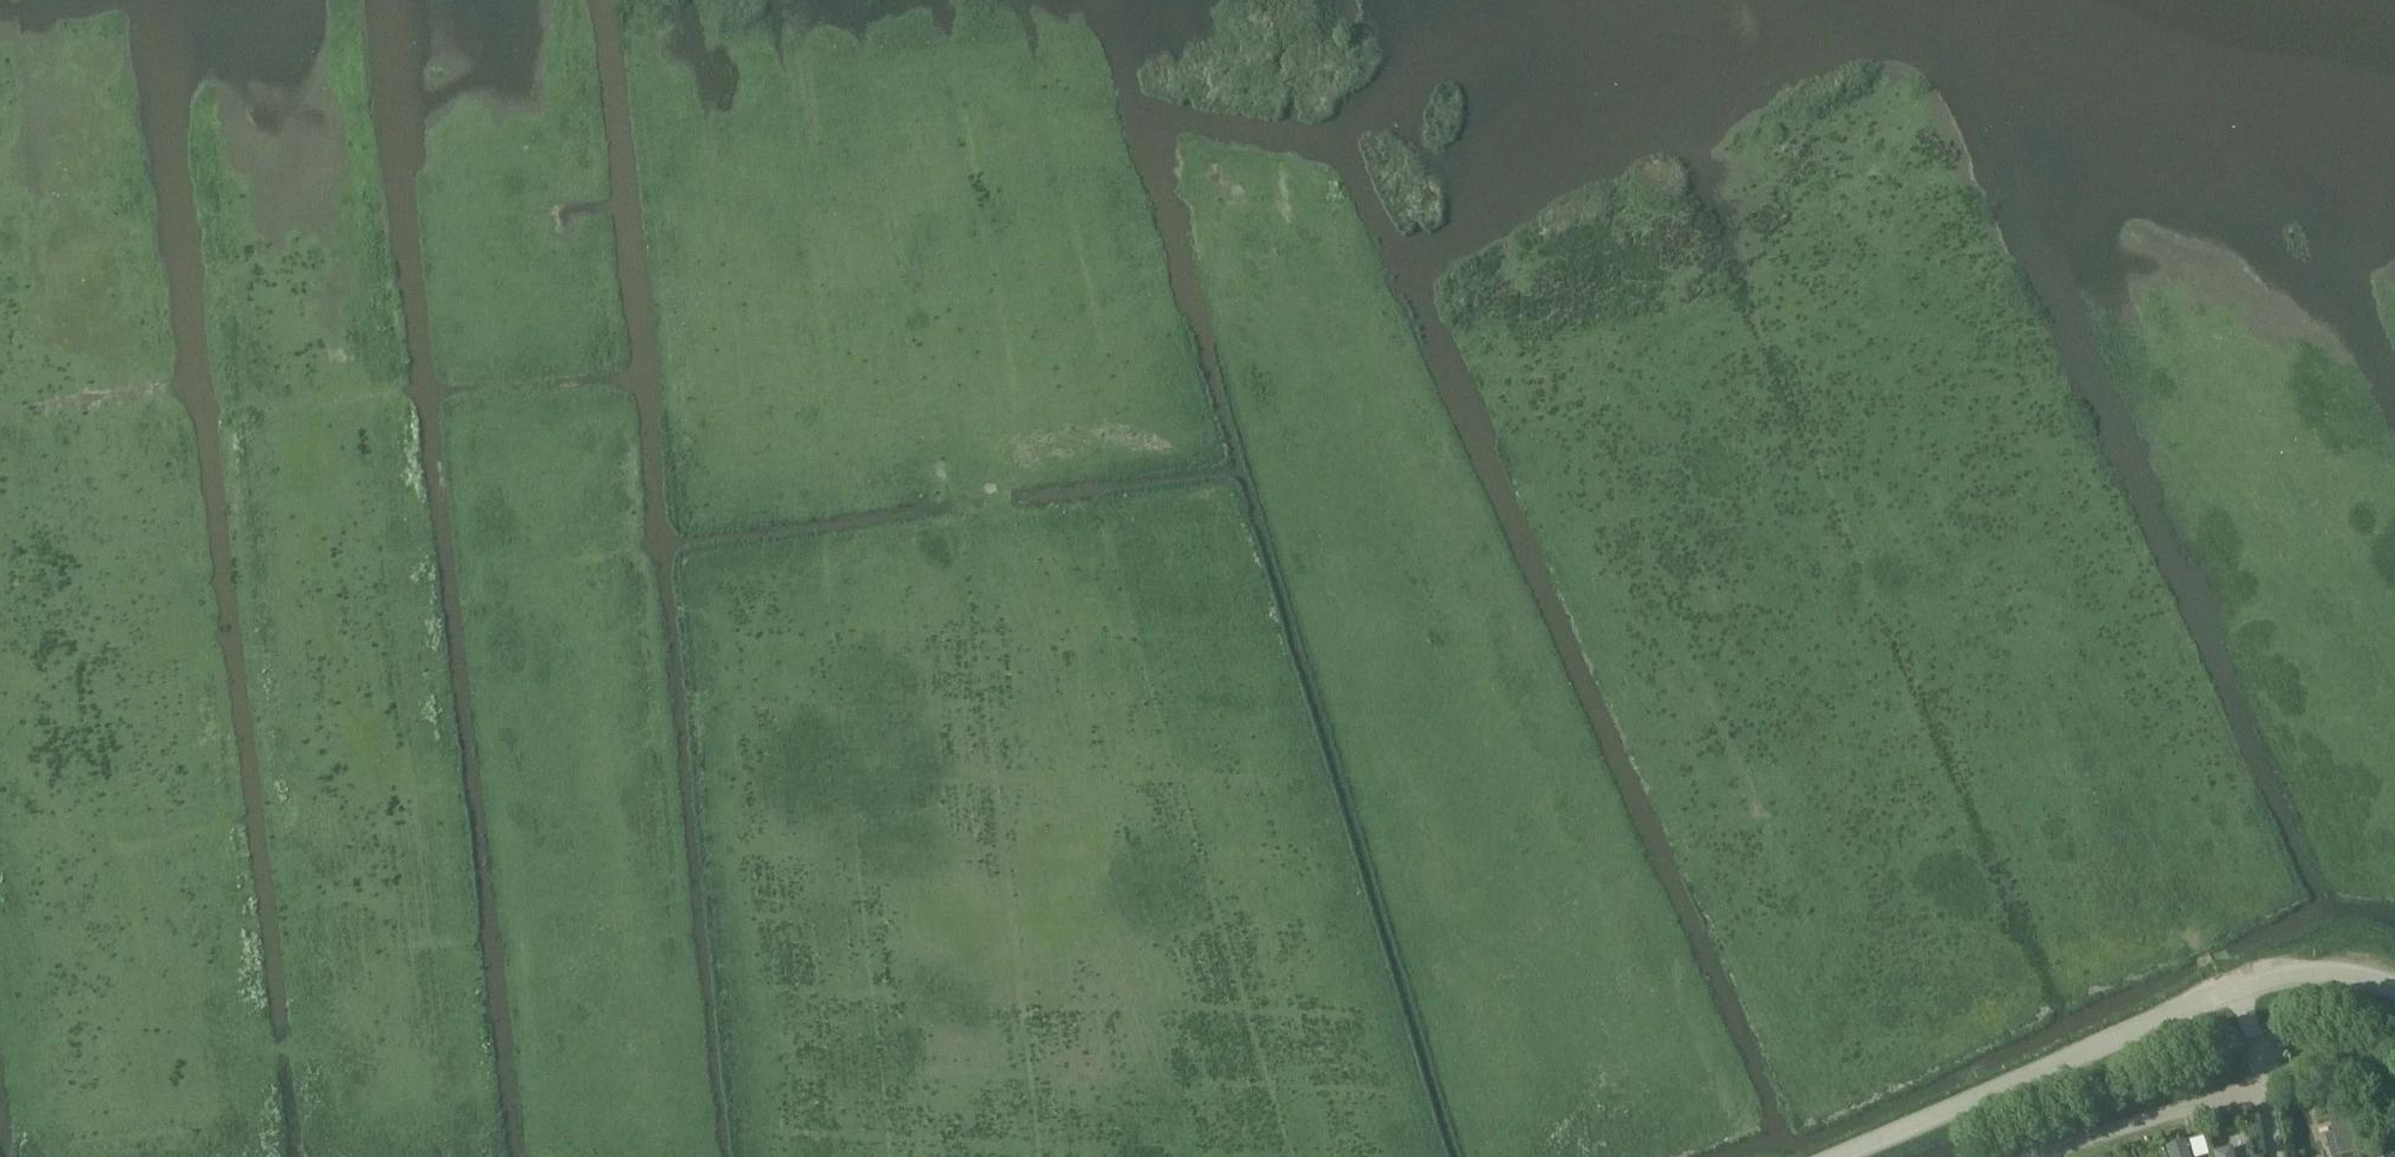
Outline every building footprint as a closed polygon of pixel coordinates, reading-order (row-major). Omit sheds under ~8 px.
[(2326,1138),(2332,1156),(2341,1156),(2354,1153),(2359,1152),(2358,1149),(2363,1147),(2358,1130),(2363,1129),(2365,1129),(2359,1110),(2358,1110),(2348,1113),(2329,1118),(2334,1136),(2326,1138)] [(2184,1140),(2166,1147),(2169,1156),(2190,1156),(2184,1140)]
